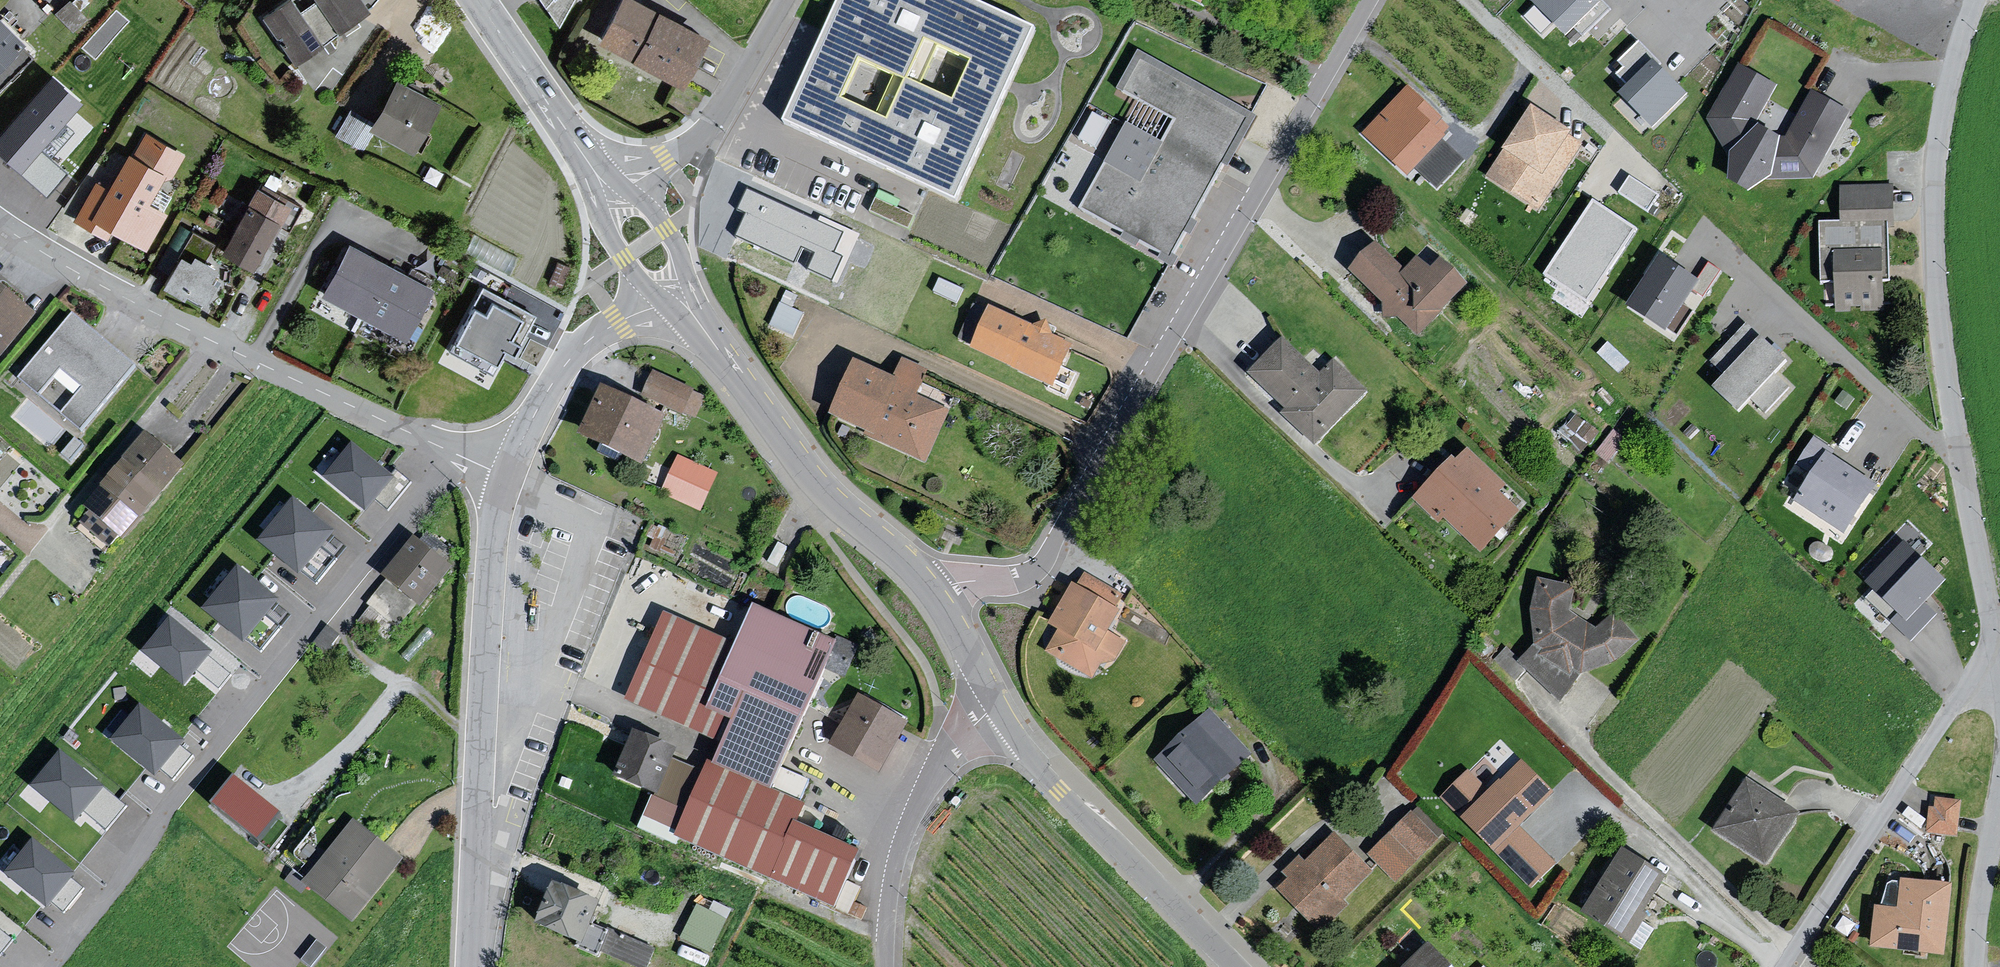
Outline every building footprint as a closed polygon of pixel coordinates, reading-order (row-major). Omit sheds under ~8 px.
[(261,13),(292,58),(318,40),(291,0),(280,0),(261,13)] [(340,33),(367,14),(360,4),(357,0),(317,0),(340,33)] [(591,43),(676,87),(697,38),(626,0),(612,0),(591,43)] [(975,0),(838,0),(783,122),(956,200),(1034,27),(975,0)] [(1533,1),(1567,33),(1598,0),(1534,0),(1533,1)] [(25,58),(0,30),(0,81),(25,58)] [(1686,91),(1652,59),(1619,94),(1653,126),(1686,91)] [(1134,61),(1114,96),(1168,121),(1133,184),(1098,165),(1073,214),(1163,266),(1243,119),(1134,61)] [(1842,113),(1805,91),(1783,137),(1775,142),(1772,138),(1752,125),(1772,83),(1734,65),(1703,119),(1724,151),(1717,170),(1721,183),(1743,190),(1763,180),(1783,181),(1797,181),(1805,180),(1842,113)] [(0,131),(0,153),(17,167),(36,145),(77,98),(49,74),(0,131)] [(367,122),(408,146),(435,101),(393,77),(367,122)] [(1408,89),(1365,133),(1408,174),(1445,136),(1440,131),(1445,125),(1408,89)] [(1099,145),(1111,117),(1094,109),(1081,138),(1099,145)] [(1583,143),(1531,109),(1487,176),(1539,210),(1583,143)] [(91,177),(67,221),(99,243),(106,236),(142,256),(164,217),(140,205),(151,183),(165,180),(179,156),(137,133),(123,157),(116,155),(100,182),(91,177)] [(66,171),(36,145),(17,167),(46,194),(66,171)] [(1658,196),(1630,178),(1620,193),(1648,212),(1658,196)] [(1886,185),(1834,188),(1834,223),(1879,224),(1887,224),(1886,185)] [(750,186),(731,238),(840,278),(859,226),(750,186)] [(246,187),(211,257),(245,273),(283,208),(246,187)] [(908,228),(917,211),(879,192),(870,210),(908,228)] [(1637,228),(1594,201),(1546,275),(1589,302),(1637,228)] [(1879,224),(1834,223),(1814,223),(1814,285),(1825,285),(1830,314),(1877,311),(1875,281),(1885,283),(1879,224)] [(340,243),(312,296),(395,341),(421,291),(340,243)] [(1377,243),(1352,271),(1418,333),(1467,282),(1437,255),(1427,266),(1414,253),(1402,267),(1377,243)] [(166,255),(153,286),(194,306),(208,286),(208,269),(180,254),(177,260),(166,255)] [(1697,280),(1661,256),(1630,303),(1666,327),(1697,280)] [(481,284),(450,349),(501,374),(533,309),(481,284)] [(0,293),(0,354),(29,316),(0,293)] [(972,341),(989,306),(976,300),(959,335),(972,341)] [(989,309),(972,345),(1050,381),(1068,344),(1051,336),(1045,321),(1032,328),(989,309)] [(66,315),(7,380),(80,441),(133,371),(66,315)] [(1786,360),(1746,323),(1711,361),(1725,374),(1714,386),(1740,410),(1751,398),(1765,411),(1789,386),(1774,373),(1786,360)] [(1284,339),(1251,373),(1288,409),(1283,414),(1314,444),(1366,389),(1335,359),(1321,374),(1284,339)] [(924,370),(902,361),(893,381),(858,365),(836,414),(875,431),(872,436),(924,459),(946,411),(913,396),(924,370)] [(647,372),(631,403),(687,424),(699,398),(647,372)] [(655,420),(589,388),(567,438),(633,468),(655,420)] [(1612,430),(1598,450),(1607,457),(1622,437),(1612,430)] [(135,435),(72,509),(115,544),(176,468),(135,435)] [(395,474),(350,440),(323,474),(368,509),(395,474)] [(1877,483),(1829,453),(1831,450),(1814,440),(1799,464),(1812,472),(1793,501),(1844,534),(1877,483)] [(1463,447),(1418,495),(1478,550),(1518,506),(1498,487),(1502,482),(1463,447)] [(703,507),(719,469),(678,451),(662,490),(703,507)] [(336,529),(291,493),(254,539),(299,575),(336,529)] [(444,571),(405,539),(373,578),(412,610),(444,571)] [(1944,580),(1904,542),(1868,581),(1902,613),(1894,621),(1912,638),(1935,613),(1923,602),(1944,580)] [(277,597),(236,565),(202,609),(243,641),(277,597)] [(1569,588),(1530,578),(1523,606),(1523,629),(1526,649),(1511,661),(1554,703),(1574,674),(1589,672),(1615,662),(1633,643),(1606,614),(1587,629),(1564,611),(1569,588)] [(1117,609),(1074,585),(1050,624),(1059,630),(1044,653),(1087,679),(1095,665),(1112,660),(1122,642),(1104,631),(1117,609)] [(693,773),(666,762),(649,798),(633,831),(827,909),(850,852),(790,826),(809,784),(777,772),(828,647),(743,608),(724,645),(656,615),(617,706),(712,744),(702,767),(698,764),(693,773)] [(212,648),(168,614),(142,647),(185,682),(212,648)] [(903,721),(860,696),(833,743),(877,767),(903,721)] [(185,740),(139,703),(110,740),(156,776),(185,740)] [(1203,712),(1148,762),(1191,808),(1244,752),(1203,712)] [(671,752),(624,733),(611,765),(616,783),(649,798),(666,762),(671,752)] [(107,785),(58,747),(28,785),(76,823),(107,785)] [(1462,773),(1433,798),(1448,820),(1485,854),(1488,850),(1527,893),(1552,868),(1513,830),(1548,796),(1515,760),(1480,792),(1462,773)] [(233,776),(212,808),(265,842),(285,810),(233,776)] [(1737,779),(1704,833),(1762,868),(1794,815),(1737,779)] [(1961,801),(1936,797),(1934,807),(1930,806),(1927,832),(1957,836),(1961,801)] [(1360,857),(1389,884),(1430,843),(1403,813),(1360,857)] [(341,821),(291,886),(344,922),(394,859),(341,821)] [(1279,880),(1269,889),(1307,928),(1367,871),(1329,835),(1300,861),(1293,856),(1274,874),(1279,880)] [(76,872),(31,837),(3,872),(48,907),(76,872)] [(1614,850),(1574,908),(1622,944),(1639,920),(1636,912),(1649,893),(1669,903),(1675,900),(1676,894),(1673,886),(1614,850)] [(1888,911),(1866,906),(1864,948),(1940,957),(1944,887),(1892,878),(1888,911)] [(589,905),(540,888),(524,932),(569,949),(580,926),(589,905)] [(715,949),(728,907),(696,897),(683,939),(715,949)] [(580,926),(569,949),(618,966),(644,966),(650,952),(580,926)] [(315,939),(300,958),(311,966),(326,947),(315,939)] [(1397,966),(1440,966),(1420,945),(1397,966)]
